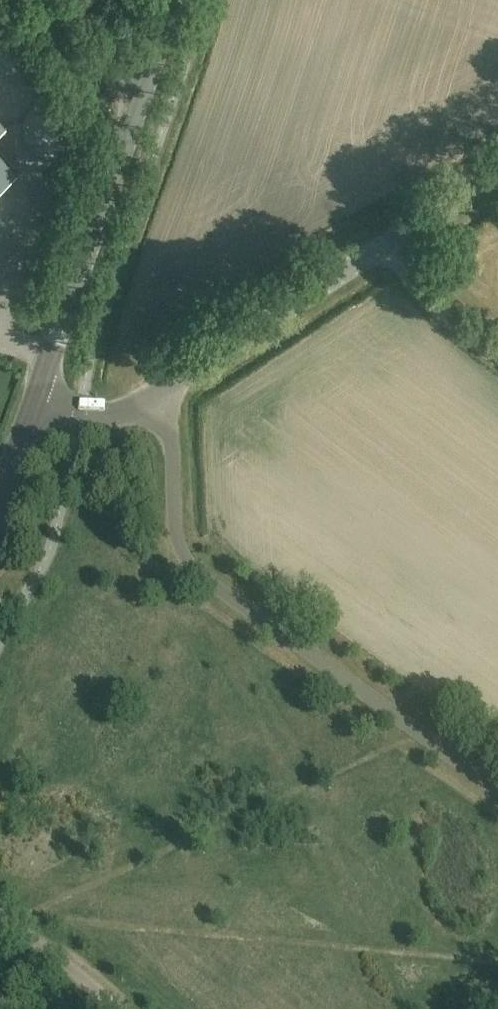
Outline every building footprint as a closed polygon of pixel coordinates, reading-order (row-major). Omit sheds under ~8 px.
[(0,114),(0,136),(11,127),(0,114)] [(22,171),(0,145),(0,189),(22,171)]
